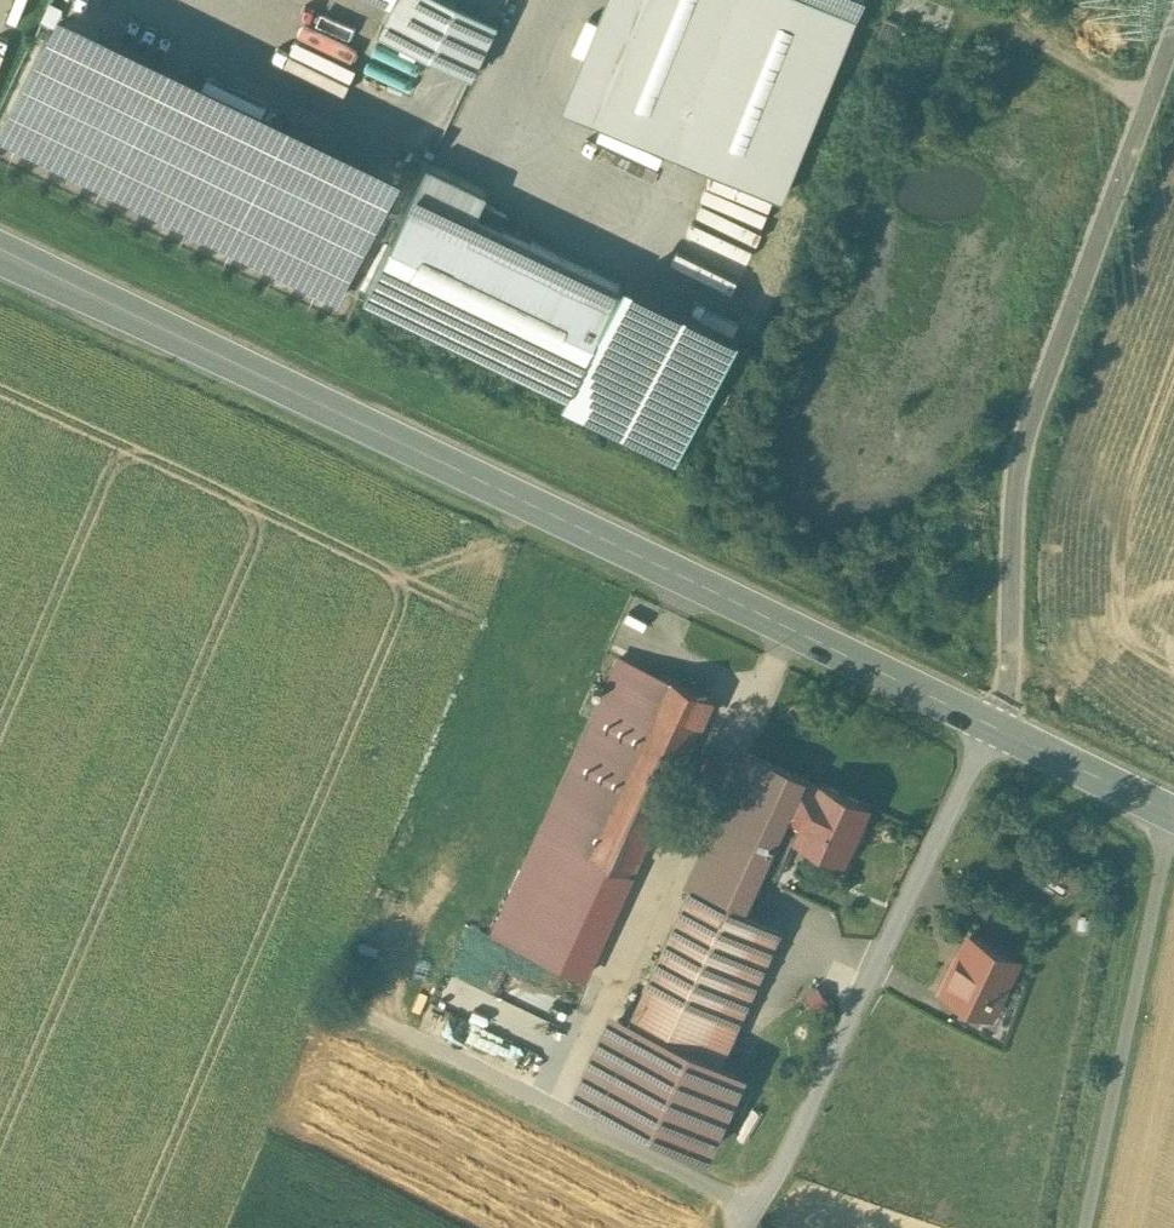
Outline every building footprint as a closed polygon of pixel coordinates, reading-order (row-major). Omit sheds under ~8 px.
[(398,0),(375,0),(394,9),(398,0)] [(437,0),(398,0),(394,9),(381,35),(473,80),(497,29),(437,0)] [(857,9),(834,0),(612,0),(566,115),(782,199),(857,9)] [(857,9),(861,0),(834,0),(857,9)] [(59,4),(56,11),(59,13),(44,46),(40,44),(0,128),(0,139),(337,299),(401,166),(59,4)] [(508,215),(481,202),(487,190),(427,162),(364,295),(568,391),(621,285),(503,226),(508,215)] [(741,344),(621,285),(568,391),(559,409),(678,468),(741,344)] [(619,658),(492,935),(582,976),(710,697),(631,662),(631,663),(619,658)] [(820,786),(746,753),(701,850),(756,875),(785,812),(803,821),(820,786)] [(866,803),(821,783),(820,786),(803,821),(797,836),(842,856),(866,803)] [(785,812),(756,875),(757,876),(758,872),(773,879),(779,877),(797,836),(803,821),(785,812)] [(692,886),(630,1020),(698,1051),(759,917),(692,886)] [(970,935),(955,965),(951,963),(939,988),(960,998),(963,1000),(963,999),(990,1013),(1017,958),(970,935)] [(698,1051),(630,1020),(594,1100),(705,1151),(742,1070),(720,1060),(719,1061),(698,1051)]
